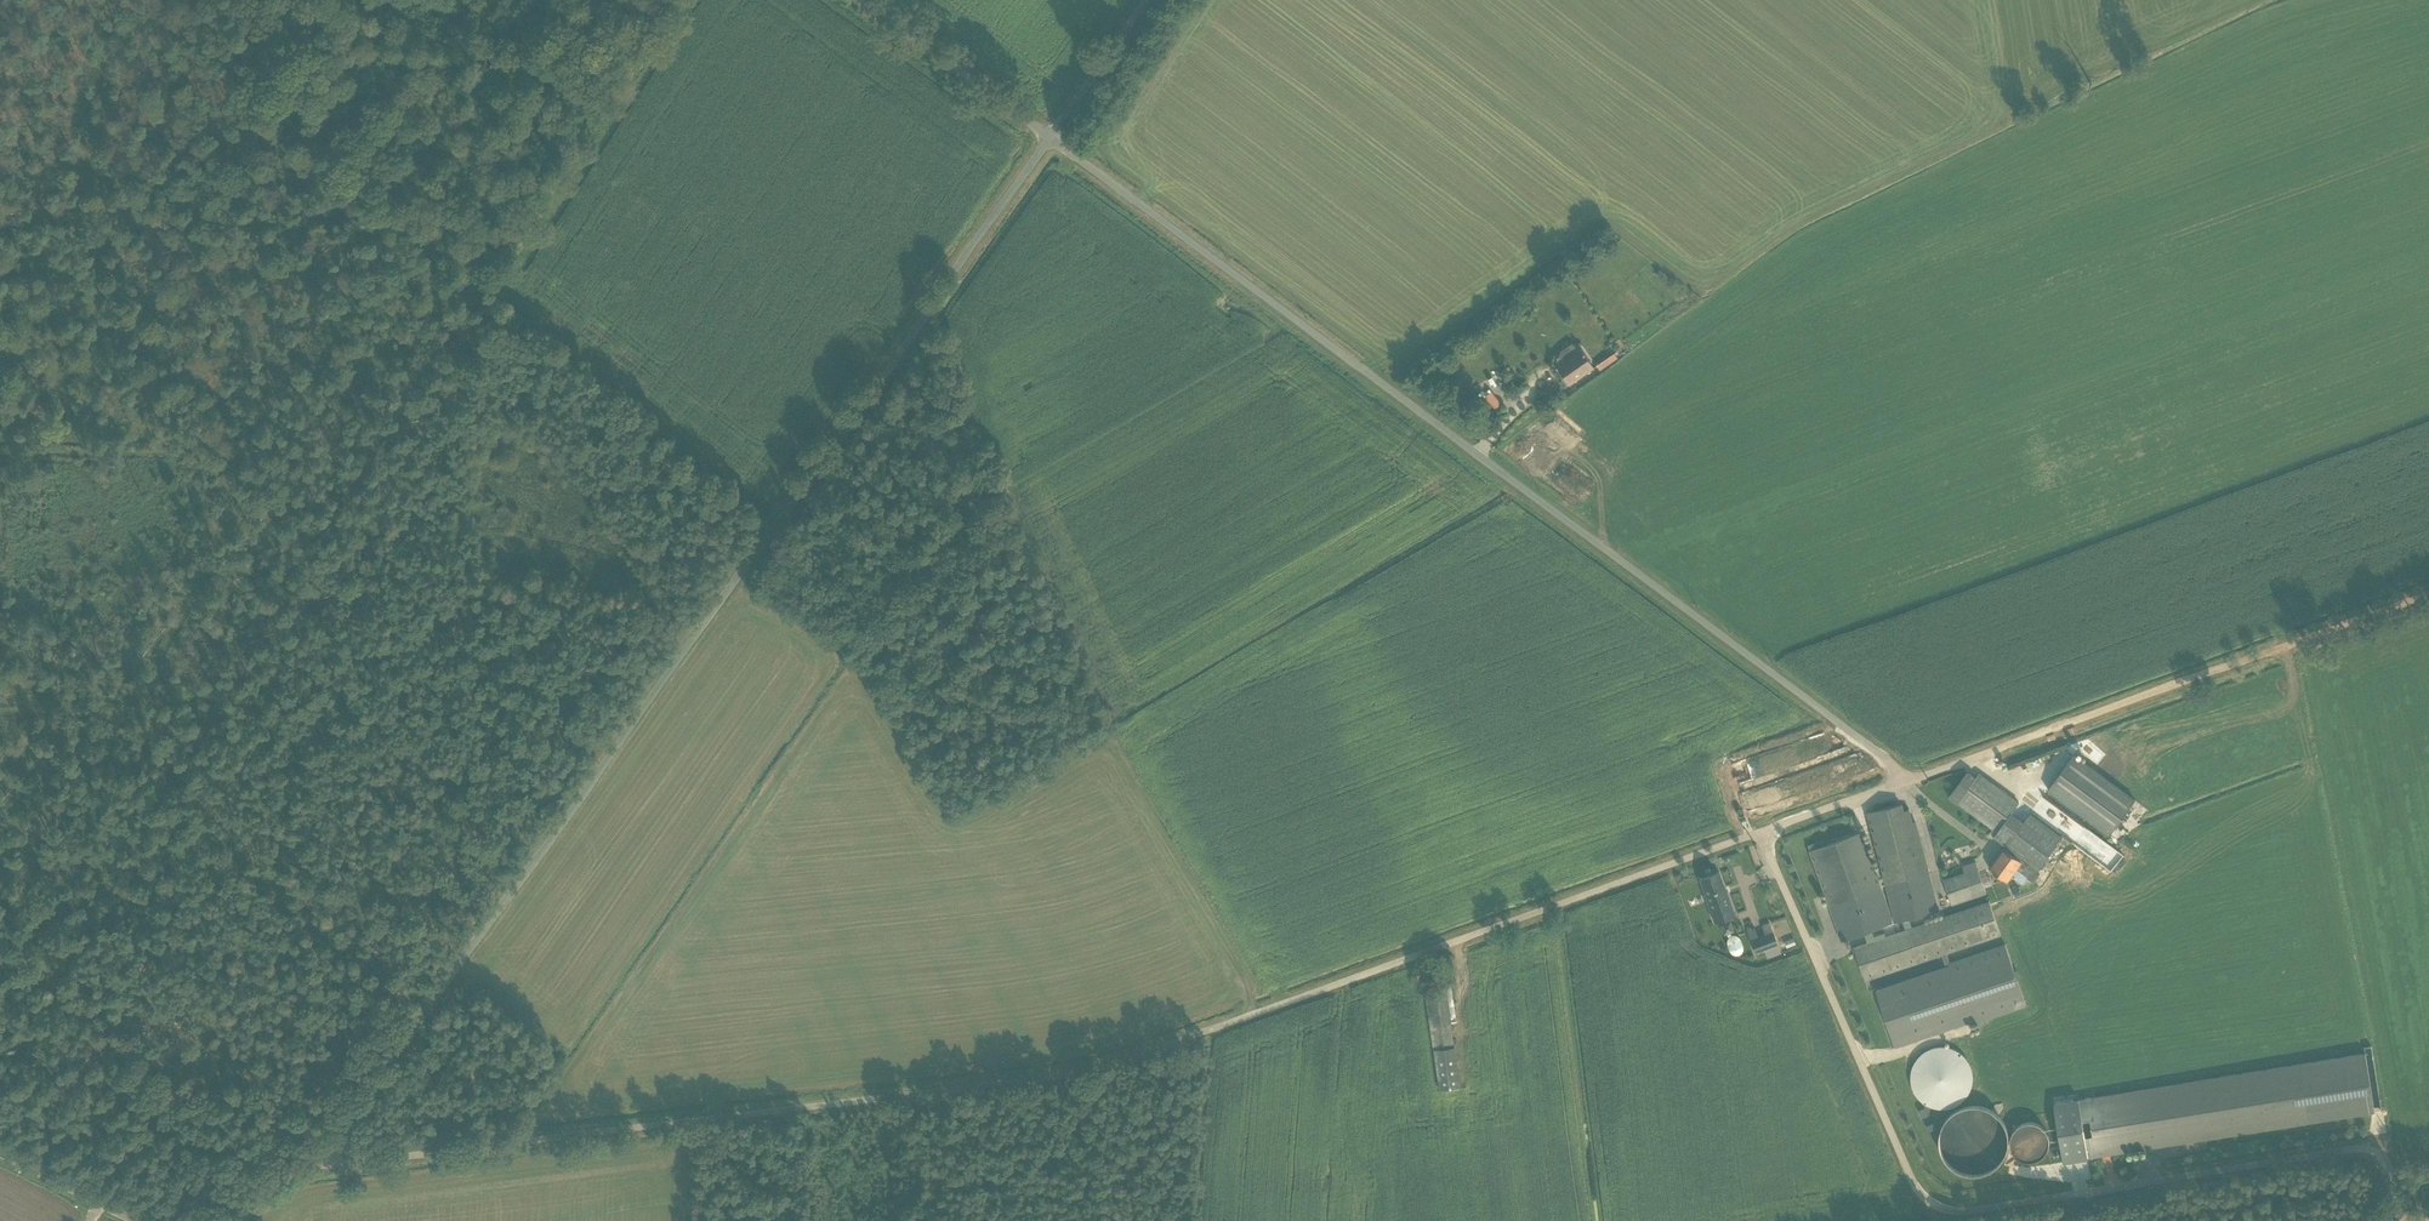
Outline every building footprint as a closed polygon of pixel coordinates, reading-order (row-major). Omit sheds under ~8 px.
[(75,165),(89,167),(92,152),(78,150),(75,165)] [(1579,343),(1556,360),(1568,376),(1590,359),(1579,343)] [(1487,387),(1480,390),(1487,404),(1494,401),(1487,387)] [(2106,835),(2132,799),(2070,754),(2043,790),(2106,835)] [(2013,774),(2032,769),(2030,760),(2011,765),(2013,774)] [(2017,801),(1977,772),(1954,803),(1992,831),(1989,835),(2036,870),(2061,836),(2028,812),(2021,821),(2009,813),(2017,801)] [(1901,802),(1864,811),(1894,923),(1941,910),(1917,821),(1914,822),(1910,809),(1904,811),(1901,802)] [(1861,831),(1807,850),(1840,942),(1894,923),(1861,831)] [(2005,882),(2018,862),(1999,849),(1985,868),(2005,882)] [(1966,871),(1944,879),(1951,903),(1988,891),(1977,858),(1963,862),(1966,871)] [(1714,869),(1696,876),(1713,920),(1731,913),(1714,869)] [(1984,902),(1855,947),(1866,979),(1995,933),(1984,902)] [(1770,922),(1748,929),(1759,960),(1781,953),(1770,922)] [(2007,945),(1874,988),(1894,1050),(2027,1006),(2007,945)] [(1462,1085),(1447,986),(1426,989),(1442,1088),(1462,1085)] [(1974,1086),(1975,1075),(1972,1065),(1967,1057),(1959,1050),(1949,1047),(1939,1047),(1929,1050),(1920,1056),(1915,1065),(1912,1075),(1913,1085),(1917,1094),(1924,1102),(1933,1107),(1943,1109),(1953,1108),(1962,1103),(1970,1095),(1974,1086)] [(2083,1158),(2373,1112),(2363,1050),(2073,1097),(2083,1158)] [(1908,1110),(1913,1119),(1919,1116),(1915,1107),(1908,1110)] [(1511,1180),(1519,1178),(1514,1158),(1506,1160),(1511,1180)]
